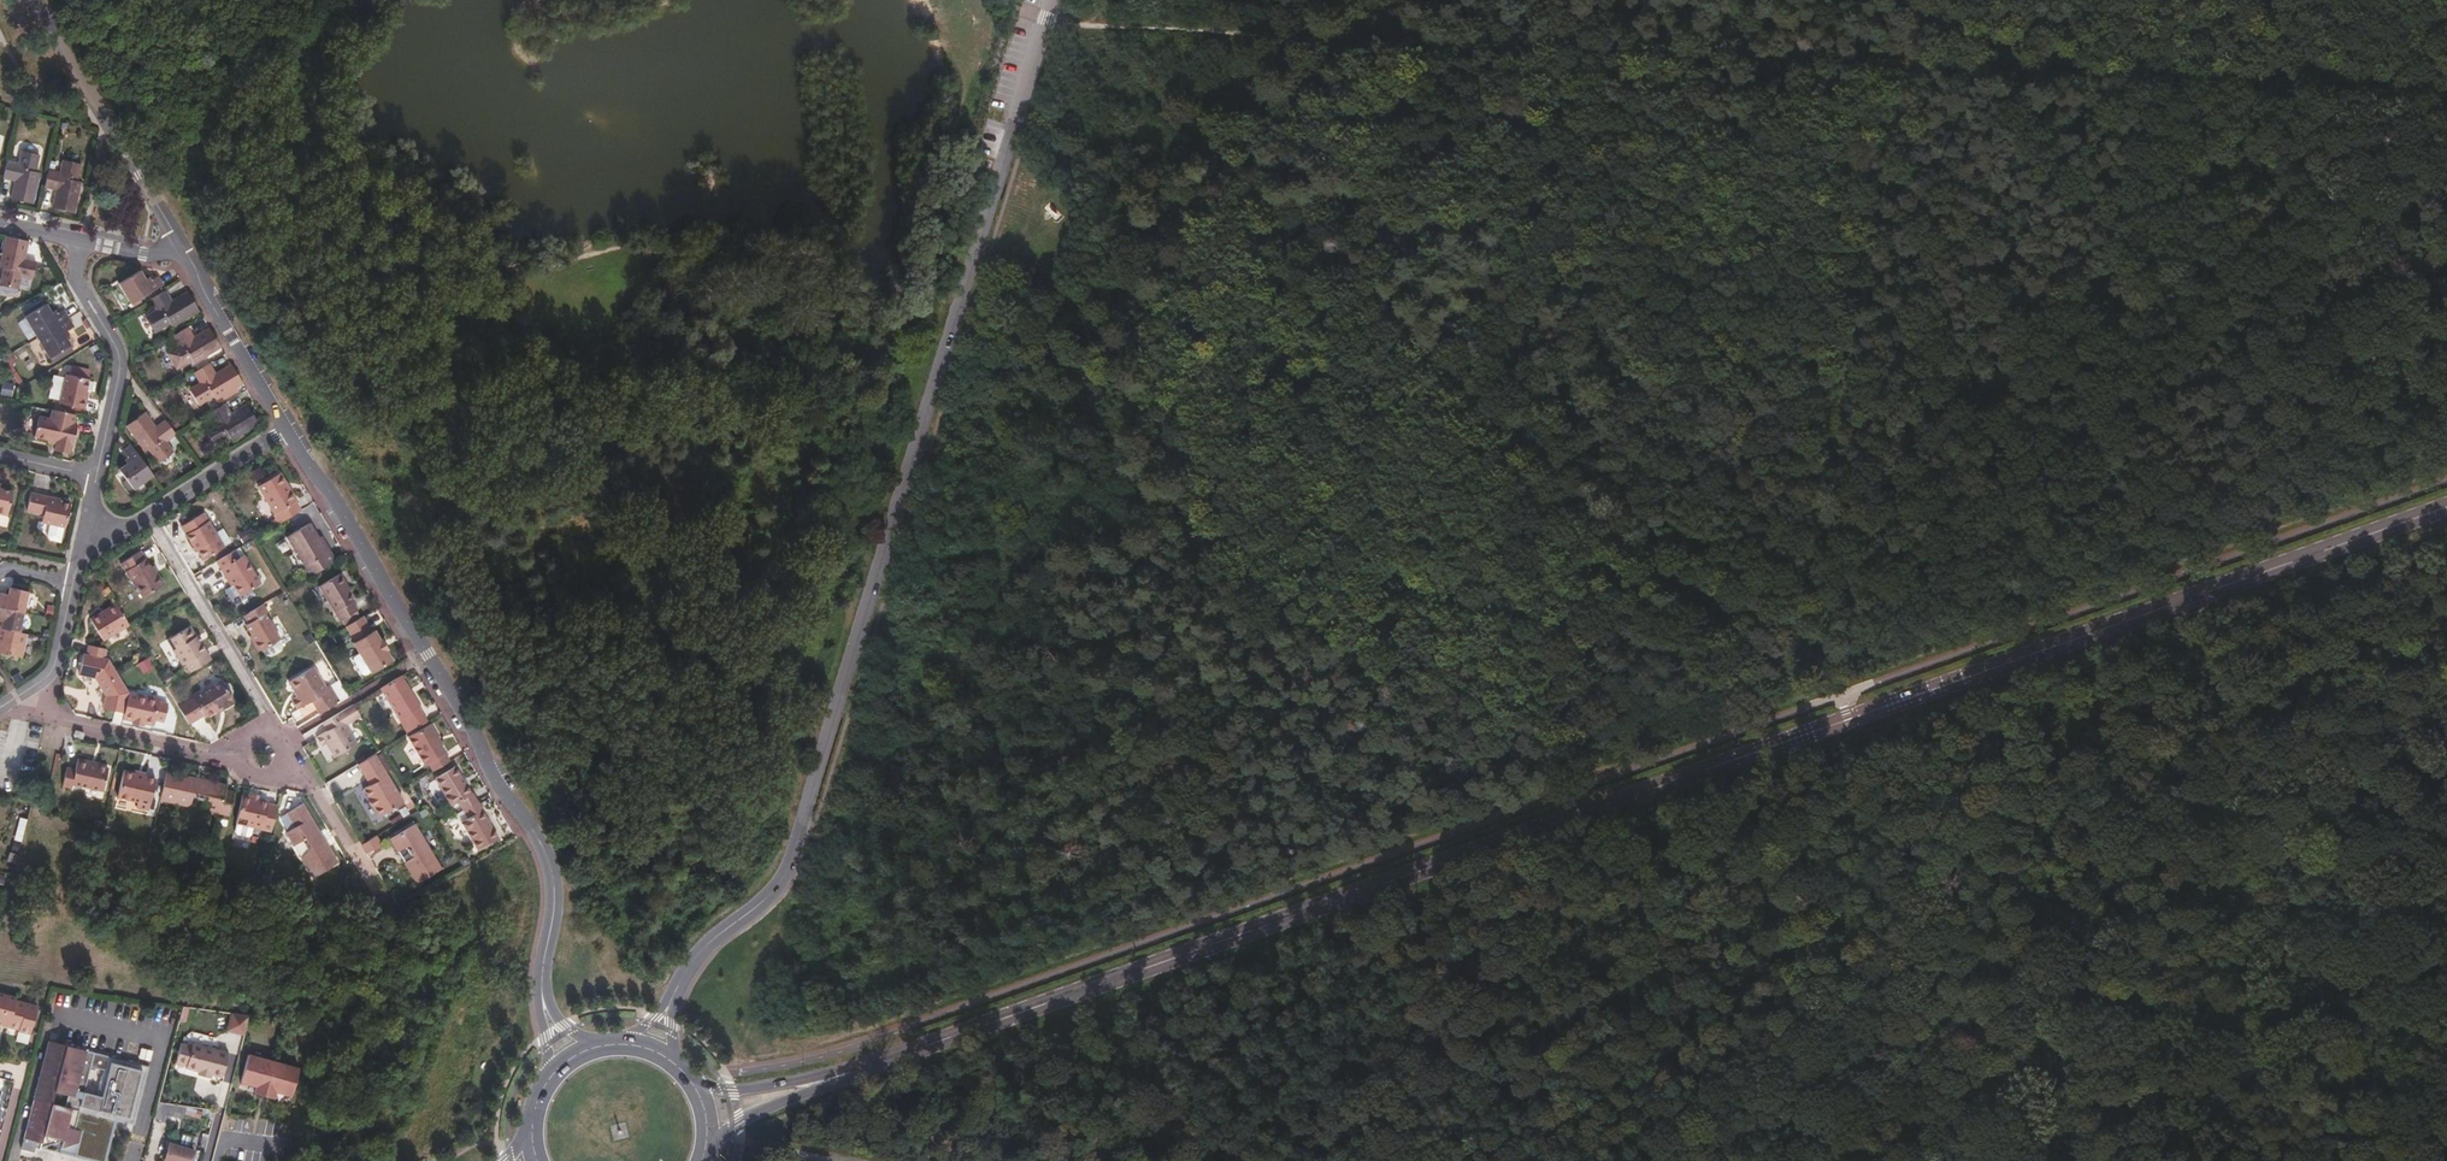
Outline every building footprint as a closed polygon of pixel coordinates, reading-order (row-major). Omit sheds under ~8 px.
[(7,160),(4,177),(12,179),(13,177),(16,177),(11,198),(33,203),(40,173),(36,172),(40,154),(22,150),(19,166),(16,165),(16,162),(7,160)] [(49,169),(45,187),(54,189),(55,185),(58,186),(53,207),(75,212),(81,182),(77,181),(81,164),(64,160),(60,175),(56,174),(57,171),(49,169)] [(28,240),(7,236),(0,266),(4,268),(0,285),(17,290),(21,273),(24,274),(24,276),(31,278),(35,262),(27,259),(26,262),(23,261),(28,240)] [(150,281),(147,277),(142,270),(121,282),(133,302),(162,285),(157,277),(153,279),(150,281)] [(173,326),(200,310),(188,291),(169,302),(168,300),(170,298),(166,291),(151,300),(155,307),(158,306),(160,308),(146,317),(156,332),(171,323),(173,326)] [(38,337),(69,318),(64,310),(59,313),(54,316),(52,311),(47,303),(25,316),(38,337)] [(74,327),(69,318),(38,337),(52,361),(61,356),(59,353),(72,344),(67,337),(65,332),(68,331),(74,327)] [(196,362),(220,346),(210,328),(192,339),(190,336),(192,334),(188,327),(173,336),(178,343),(180,342),(182,345),(168,353),(177,368),(193,359),(196,362)] [(59,353),(61,356),(74,348),(72,344),(59,353)] [(74,363),(72,373),(80,375),(82,365),(74,363)] [(213,371),(209,363),(193,372),(197,381),(201,380),(202,383),(188,390),(197,405),(213,396),(215,399),(220,396),(236,386),(242,383),(231,364),(213,375),(211,373),(213,371)] [(80,375),(72,373),(69,372),(61,403),(87,408),(90,396),(87,395),(91,377),(89,376),(91,367),(82,365),(80,375)] [(236,386),(220,396),(222,398),(237,389),(236,386)] [(75,424),(76,415),(53,410),(51,419),(39,417),(35,437),(50,440),(49,444),(57,445),(56,450),(70,454),(78,425),(75,424)] [(175,434),(165,420),(157,425),(159,428),(156,429),(144,412),(126,425),(145,451),(148,449),(158,462),(172,452),(162,439),(165,437),(167,439),(175,434)] [(213,420),(208,412),(192,421),(196,429),(200,427),(201,430),(188,439),(197,454),(211,445),(214,448),(241,432),(240,431),(233,419),(230,413),(211,425),(209,422),(213,420)] [(237,417),(233,419),(240,431),(244,429),(237,417)] [(152,474),(131,445),(123,451),(127,457),(130,460),(126,463),(118,469),(125,479),(132,489),(152,474)] [(273,514),(278,523),(299,510),(288,489),(289,488),(279,472),(258,485),(274,513),(273,514)] [(128,491),(132,489),(125,479),(122,481),(128,491)] [(8,516),(13,492),(0,488),(0,514),(8,516)] [(72,505),(62,502),(49,500),(50,497),(32,493),(28,511),(45,515),(43,522),(67,528),(72,505)] [(198,549),(197,550),(203,560),(225,546),(216,533),(205,513),(183,526),(192,542),(193,541),(198,549)] [(312,574),(337,559),(332,551),(329,552),(320,537),(311,523),(289,537),(309,569),(312,574)] [(216,533),(225,546),(231,542),(223,529),(216,533)] [(329,552),(332,551),(322,536),(320,537),(329,552)] [(194,551),(197,550),(198,549),(193,541),(192,542),(189,543),(194,551)] [(235,550),(217,560),(228,579),(231,578),(241,595),(246,597),(254,592),(256,586),(261,583),(251,565),(246,568),(235,550)] [(142,597),(164,584),(153,566),(151,567),(141,551),(121,563),(142,597)] [(300,575),(302,580),(312,574),(309,569),(300,575)] [(342,620),(343,619),(358,610),(359,609),(346,585),(348,584),(341,573),(321,586),(342,620)] [(24,613),(29,593),(10,589),(8,596),(0,594),(0,608),(24,613)] [(130,624),(116,603),(91,619),(103,640),(130,624)] [(264,604),(245,616),(249,623),(247,624),(256,639),(255,643),(257,647),(263,649),(280,639),(282,639),(266,613),(269,612),(264,604)] [(24,613),(0,608),(0,622),(3,622),(2,630),(20,633),(24,613)] [(358,610),(343,619),(345,623),(360,614),(358,610)] [(374,631),(364,614),(347,624),(357,641),(355,642),(362,653),(373,671),(393,659),(383,639),(381,640),(376,630),(374,631)] [(192,672),(212,659),(202,642),(201,643),(196,636),(190,626),(171,638),(176,647),(174,648),(183,664),(186,663),(192,672)] [(22,658),(28,635),(20,633),(2,630),(0,629),(0,654),(22,658)] [(280,639),(263,649),(267,655),(272,656),(282,651),(284,645),(280,639)] [(87,653),(105,657),(107,649),(90,644),(87,653)] [(125,712),(130,692),(119,674),(110,659),(105,657),(87,653),(84,653),(79,673),(96,677),(106,695),(104,707),(125,712)] [(373,671),(362,653),(357,655),(356,660),(364,673),(369,674),(373,671)] [(187,674),(192,672),(186,663),(183,664),(182,665),(187,674)] [(316,700),(323,712),(343,699),(332,683),(326,686),(314,666),(289,680),(297,694),(292,698),(299,710),(316,700)] [(174,679),(170,672),(163,676),(167,683),(174,679)] [(422,706),(402,675),(382,687),(409,733),(422,725),(417,717),(423,712),(421,707),(422,706)] [(179,706),(189,723),(204,714),(206,717),(217,710),(222,706),(224,710),(236,702),(232,697),(234,692),(228,684),(225,684),(222,679),(183,703),(179,706)] [(167,687),(179,706),(183,703),(171,684),(167,687)] [(125,712),(124,718),(154,725),(155,719),(164,720),(168,702),(159,701),(159,698),(130,692),(125,712)] [(362,715),(355,703),(325,721),(329,729),(319,736),(325,745),(329,743),(336,756),(358,743),(347,724),(345,720),(349,718),(351,721),(362,715)] [(422,725),(429,721),(423,712),(417,717),(422,725)] [(435,770),(451,760),(439,739),(439,738),(431,724),(409,737),(426,765),(430,763),(435,770)] [(76,735),(83,738),(85,732),(77,730),(76,735)] [(405,801),(376,753),(359,763),(369,779),(371,778),(373,783),(365,787),(381,815),(405,801)] [(94,764),(94,761),(82,758),(81,768),(72,767),(68,786),(78,788),(79,783),(108,790),(113,767),(103,765),(94,764)] [(464,809),(480,800),(475,792),(473,793),(457,766),(437,778),(452,805),(460,801),(464,809)] [(157,778),(145,776),(136,774),(123,771),(117,797),(138,802),(137,807),(150,810),(157,778)] [(231,810),(235,792),(226,790),(227,784),(204,779),(204,784),(196,782),(196,777),(168,771),(162,799),(192,806),(194,795),(198,796),(198,798),(207,798),(205,809),(221,813),(222,808),(231,810)] [(272,830),(277,805),(269,802),(270,800),(260,797),(252,796),(244,794),(237,822),(272,830)] [(484,808),(480,800),(464,809),(469,817),(462,821),(479,849),(500,836),(483,809),(484,808)] [(297,827),(290,831),(289,832),(316,877),(339,862),(327,842),(323,844),(320,838),(324,837),(303,803),(288,812),(297,827)] [(283,819),(290,831),(297,827),(288,812),(284,814),(286,817),(283,819)] [(428,841),(416,824),(391,838),(399,852),(409,846),(411,849),(409,850),(412,855),(414,854),(415,857),(406,863),(418,883),(443,868),(431,847),(429,848),(426,842),(428,841)] [(363,844),(368,853),(383,844),(378,835),(363,844)] [(2,1021),(10,1023),(9,1026),(19,1029),(19,1031),(31,1033),(38,1005),(16,999),(17,997),(0,993),(0,1021),(2,1021)] [(186,1022),(189,1007),(183,1006),(180,1021),(186,1022)] [(228,1031),(245,1035),(250,1015),(232,1012),(228,1031)] [(62,1148),(80,1142),(83,1130),(76,1129),(93,1059),(100,1061),(101,1054),(50,1041),(26,1138),(42,1142),(42,1147),(64,1141),(62,1148)] [(200,1071),(212,1074),(212,1073),(223,1075),(229,1052),(193,1043),(193,1045),(182,1042),(178,1058),(186,1059),(189,1063),(187,1068),(200,1071)] [(140,1047),(138,1058),(150,1060),(152,1049),(140,1047)] [(294,1093),(300,1065),(249,1053),(242,1080),(258,1084),(257,1090),(277,1095),(279,1089),(294,1093)] [(101,1054),(100,1061),(93,1059),(76,1129),(83,1130),(80,1142),(62,1148),(60,1152),(96,1160),(104,1160),(113,1118),(133,1123),(148,1066),(101,1054)] [(196,1154),(170,1145),(165,1160),(194,1160),(196,1154)]
